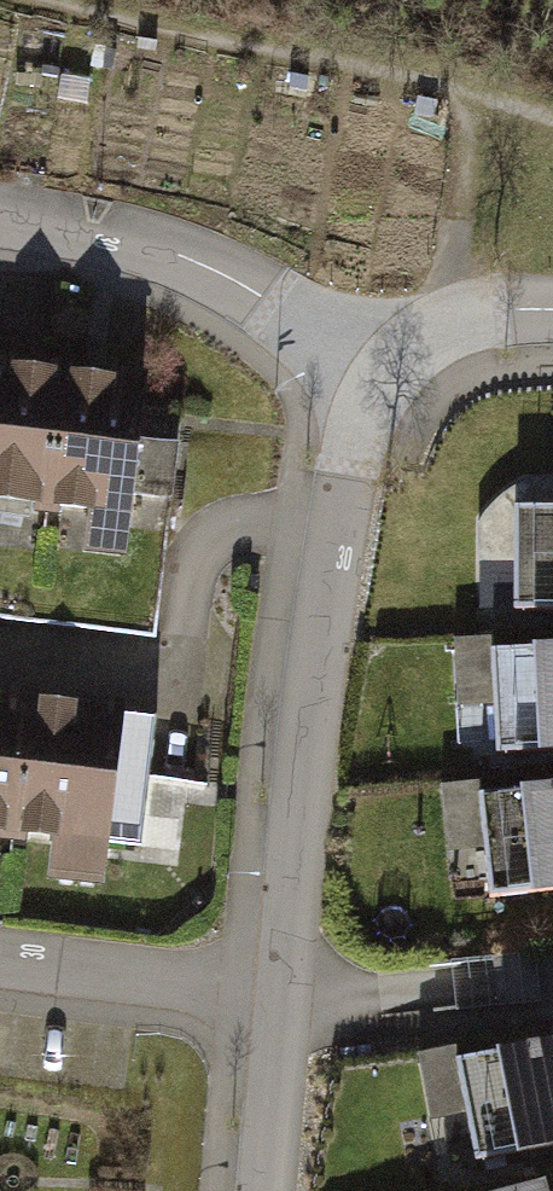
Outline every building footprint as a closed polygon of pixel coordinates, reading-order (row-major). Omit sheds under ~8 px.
[(0,369),(0,505),(92,515),(90,541),(131,546),(147,384),(0,369)] [(515,524),(509,634),(552,636),(552,526),(515,524)] [(513,677),(518,773),(552,772),(552,675),(513,677)] [(0,700),(0,841),(50,846),(47,872),(104,878),(122,712),(0,700)] [(506,814),(513,912),(552,909),(552,811),(506,814)] [(462,1070),(483,1179),(552,1166),(552,1053),(462,1070)]
